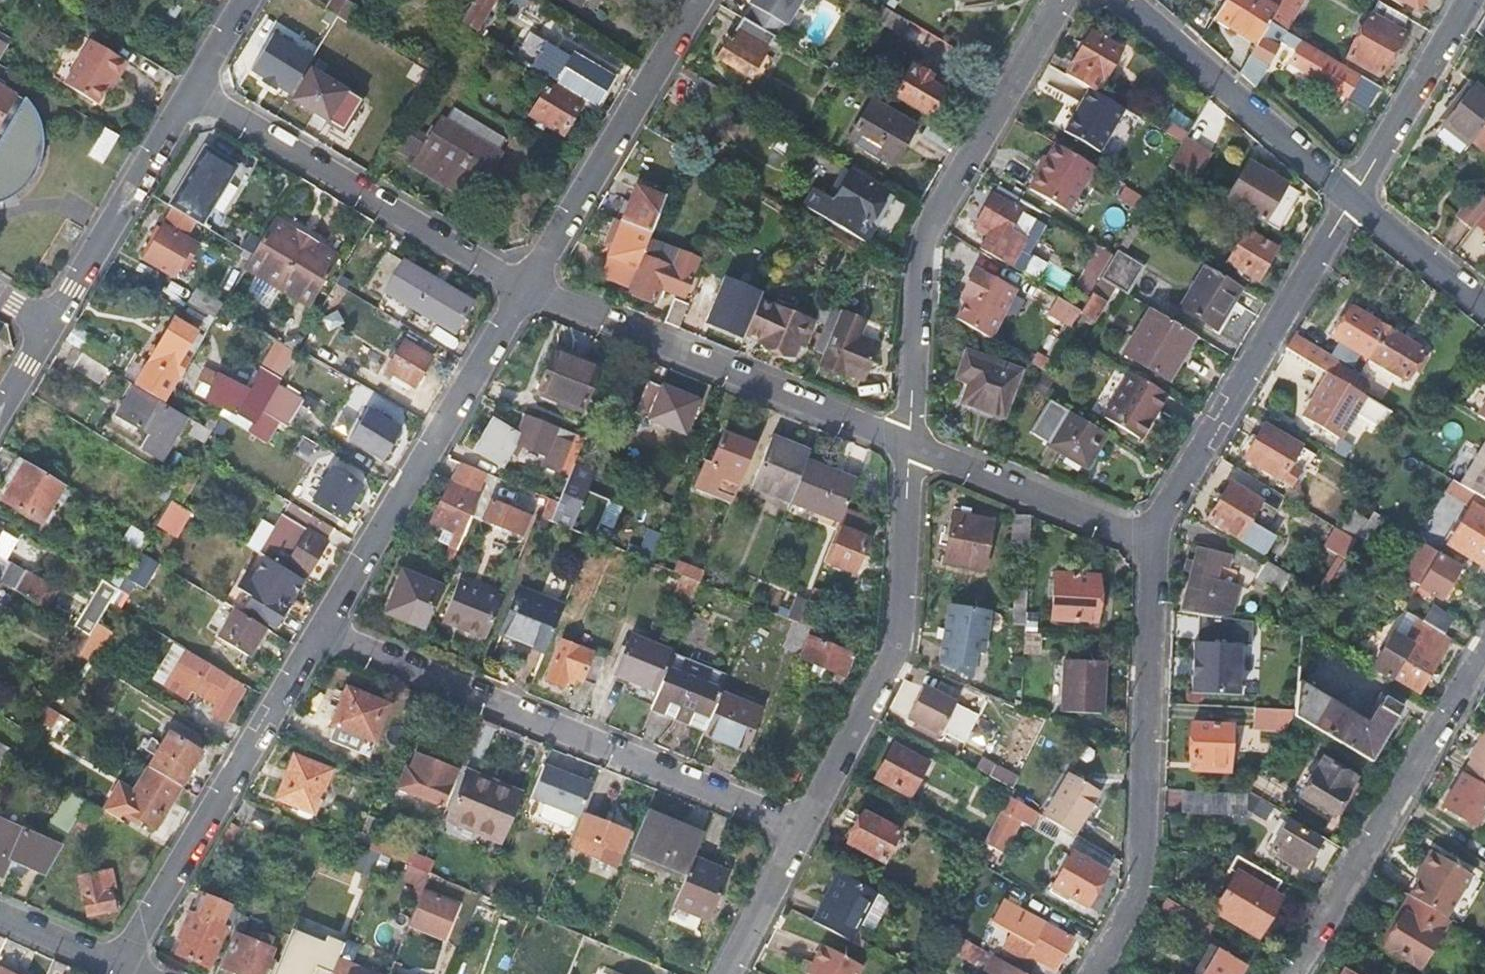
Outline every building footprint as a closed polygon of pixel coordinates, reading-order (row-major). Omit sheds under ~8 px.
[(357,30),(365,15),(341,0),(337,0),(329,13),(357,30)] [(463,23),(476,31),(496,0),(477,0),(463,23)] [(778,39),(801,0),(752,0),(749,4),(753,7),(746,20),(747,21),(774,36),(778,38),(778,39)] [(1215,21),(1259,47),(1271,25),(1279,12),(1258,0),(1228,0),(1215,21)] [(1418,10),(1424,0),(1400,0),(1418,10)] [(1377,1),(1344,56),(1376,75),(1401,34),(1399,33),(1408,19),(1377,1)] [(878,13),(874,19),(901,35),(910,20),(883,4),(878,13)] [(1279,12),(1271,25),(1285,33),(1294,17),(1280,9),(1279,12)] [(1475,31),(1484,39),(1484,14),(1475,31)] [(484,39),(551,78),(557,82),(556,83),(570,92),(607,114),(611,108),(598,101),(611,79),(573,56),(571,58),(499,15),(484,39)] [(723,39),(714,55),(751,77),(774,36),(747,21),(746,20),(743,18),(729,42),(723,39)] [(1295,58),(1291,66),(1346,98),(1359,76),(1285,33),(1271,25),(1259,47),(1241,77),(1256,89),(1280,49),(1295,58)] [(10,37),(0,31),(0,54),(10,37)] [(294,95),(314,50),(272,32),(252,76),(294,95)] [(1092,32),(1067,74),(1090,88),(1098,92),(1122,51),(1092,32)] [(780,40),(777,45),(784,49),(787,44),(780,40)] [(64,85),(96,104),(112,77),(117,79),(127,63),(90,41),(64,85)] [(931,75),(912,64),(896,93),(932,115),(946,92),(941,89),(946,81),(933,73),(931,75)] [(361,102),(311,72),(294,102),(344,132),(361,102)] [(547,85),(567,97),(570,92),(556,83),(550,80),(547,85)] [(1441,124),(1468,146),(1472,142),(1484,126),(1484,125),(1484,89),(1474,80),(1441,124)] [(547,85),(529,115),(562,134),(580,105),(567,97),(547,85)] [(14,96),(0,88),(0,120),(14,96)] [(1098,92),(1090,88),(1065,131),(1100,152),(1126,109),(1098,92)] [(23,98),(22,100),(14,95),(14,96),(0,120),(0,203),(1,202),(14,196),(25,187),(34,176),(39,163),(42,149),(42,135),(39,121),(32,109),(31,107),(27,102),(23,98)] [(913,127),(871,101),(850,136),(893,161),(913,127)] [(442,121),(495,152),(503,139),(450,108),(442,121)] [(439,120),(411,168),(471,203),(499,155),(495,152),(442,121),(439,120)] [(393,131),(399,135),(402,130),(396,126),(393,131)] [(1484,126),(1472,142),(1484,152),(1484,127),(1484,126)] [(105,128),(88,154),(101,162),(117,135),(105,128)] [(399,151),(415,158),(423,139),(407,132),(399,151)] [(1213,156),(1185,140),(1183,143),(1182,145),(1168,168),(1196,184),(1213,156)] [(1056,145),(1030,190),(1067,212),(1094,167),(1056,145)] [(205,150),(168,208),(173,211),(195,224),(200,227),(234,168),(205,150)] [(817,190),(799,218),(827,235),(833,225),(865,244),(874,229),(869,226),(887,194),(884,192),(887,185),(854,165),(835,201),(817,190)] [(1236,186),(1227,200),(1263,221),(1283,187),(1261,174),(1256,180),(1244,173),(1236,186)] [(751,190),(739,183),(734,197),(745,202),(751,190)] [(637,188),(622,223),(651,235),(666,200),(637,188)] [(1459,221),(1471,230),(1475,224),(1484,211),(1484,191),(1484,189),(1459,221)] [(1022,212),(996,196),(995,198),(988,194),(969,225),(988,237),(981,249),(1000,261),(1011,242),(1006,239),(1022,212)] [(149,241),(154,243),(144,262),(173,279),(192,247),(184,242),(195,224),(173,211),(161,233),(156,230),(149,241)] [(1484,232),(1484,211),(1475,224),(1484,232)] [(260,243),(251,258),(250,260),(262,267),(259,274),(282,287),(300,298),(304,291),(315,298),(337,261),(310,245),(307,249),(297,244),(299,239),(272,223),(260,243)] [(622,223),(600,276),(629,288),(651,235),(622,223)] [(1276,249),(1245,231),(1227,262),(1258,281),(1276,249)] [(251,238),(242,252),(251,258),(260,243),(251,238)] [(1090,256),(1109,267),(1114,258),(1094,247),(1090,256)] [(855,252),(848,270),(874,285),(882,268),(855,252)] [(673,269),(644,258),(630,293),(654,302),(661,286),(668,289),(669,293),(678,296),(681,294),(685,295),(699,261),(681,253),(673,269)] [(469,304),(384,254),(362,290),(380,301),(385,293),(451,333),(469,304)] [(1109,267),(1101,280),(1125,294),(1141,268),(1116,254),(1115,257),(1114,258),(1109,267)] [(250,260),(246,266),(259,274),(262,267),(250,260)] [(1204,266),(1180,310),(1214,331),(1240,287),(1204,266)] [(961,292),(962,298),(968,301),(957,320),(984,336),(1010,293),(974,271),(961,292)] [(259,274),(247,293),(270,307),(282,287),(259,274)] [(304,291),(300,298),(312,304),(315,298),(304,291)] [(711,324),(740,336),(751,308),(717,294),(711,309),(716,311),(711,324)] [(1091,296),(1081,312),(1081,313),(1095,321),(1105,305),(1091,296)] [(1057,298),(1048,314),(1072,328),(1081,313),(1081,312),(1057,298)] [(675,300),(665,324),(678,329),(688,306),(675,300)] [(212,301),(196,329),(206,335),(219,312),(222,307),(212,301)] [(760,301),(745,335),(760,341),(759,344),(792,357),(807,321),(760,301)] [(1345,309),(1330,335),(1369,359),(1387,329),(1352,307),(1349,311),(1345,309)] [(832,310),(815,351),(826,355),(823,365),(863,381),(877,349),(846,335),(853,319),(832,310)] [(1151,310),(1125,354),(1168,380),(1194,335),(1151,310)] [(173,323),(134,388),(164,407),(173,390),(178,381),(192,359),(183,354),(194,336),(173,323)] [(1387,329),(1369,359),(1376,363),(1404,381),(1411,371),(1420,356),(1423,352),(1387,329)] [(1287,348),(1329,374),(1352,388),(1358,377),(1336,363),(1338,361),(1295,335),(1287,348)] [(194,336),(183,354),(192,359),(202,341),(194,336)] [(429,358),(401,341),(382,372),(390,376),(388,381),(405,391),(408,386),(411,388),(429,358)] [(595,370),(552,352),(534,397),(578,414),(595,370)] [(1018,374),(966,352),(955,377),(968,382),(959,402),(998,419),(1018,374)] [(321,364),(346,379),(353,367),(328,353),(321,364)] [(81,356),(72,373),(98,389),(108,372),(105,371),(83,357),(81,356)] [(1420,356),(1411,371),(1416,374),(1425,359),(1420,356)] [(1031,365),(1045,374),(1050,365),(1036,357),(1031,365)] [(1358,377),(1352,388),(1376,403),(1387,386),(1369,374),(1376,363),(1369,359),(1358,377)] [(195,381),(198,383),(208,388),(215,376),(201,369),(195,381)] [(274,386),(275,384),(257,374),(247,392),(215,376),(208,388),(198,383),(193,394),(204,399),(202,402),(233,418),(234,417),(251,428),(258,414),(270,393),(274,386)] [(1130,374),(1104,420),(1139,440),(1165,394),(1130,374)] [(1338,439),(1357,409),(1378,422),(1386,409),(1376,403),(1352,388),(1329,374),(1302,418),(1338,439)] [(646,384),(633,417),(683,436),(696,403),(646,384)] [(270,393),(258,414),(268,420),(284,429),(299,401),(274,386),(270,393)] [(183,423),(133,393),(116,419),(147,437),(139,453),(159,465),(183,423)] [(1050,445),(1049,447),(1087,470),(1108,436),(1049,401),(1030,434),(1050,445)] [(1476,417),(1484,422),(1484,403),(1476,417)] [(219,419),(212,414),(202,431),(209,435),(219,419)] [(251,428),(249,431),(246,435),(254,441),(268,420),(258,414),(251,428)] [(398,431),(374,416),(366,429),(354,422),(342,441),(379,462),(398,431)] [(492,424),(474,453),(498,468),(507,457),(514,461),(521,449),(545,459),(542,469),(567,480),(572,467),(583,440),(525,417),(515,439),(492,424)] [(1311,455),(1264,428),(1245,458),(1291,486),(1311,455)] [(704,466),(694,491),(730,505),(752,450),(720,437),(708,468),(704,466)] [(770,440),(750,487),(788,502),(804,463),(807,456),(770,440)] [(1460,486),(1484,501),(1484,444),(1460,486)] [(804,463),(788,502),(839,523),(844,511),(855,483),(804,463)] [(24,465),(1,503),(39,526),(62,488),(24,465)] [(458,466),(449,484),(475,494),(480,482),(494,488),(497,482),(458,466)] [(567,480),(557,506),(549,524),(583,538),(586,530),(579,528),(584,515),(577,513),(592,475),(572,467),(567,480)] [(357,488),(327,470),(310,500),(340,518),(357,488)] [(178,487),(168,503),(177,509),(195,481),(185,475),(178,487)] [(1219,502),(1208,519),(1266,554),(1277,536),(1251,520),(1262,501),(1231,483),(1223,495),(1219,502)] [(449,484),(429,525),(442,531),(461,540),(471,516),(467,515),(475,494),(449,484)] [(1218,492),(1214,499),(1219,502),(1223,495),(1218,492)] [(963,501),(962,510),(973,510),(974,502),(963,501)] [(547,502),(540,520),(549,524),(557,506),(547,502)] [(264,560),(288,575),(290,572),(302,579),(331,531),(288,505),(272,532),(259,524),(244,548),(257,557),(264,560)] [(528,520),(489,506),(481,523),(521,538),(528,520)] [(955,509),(953,561),(993,563),(996,512),(973,510),(962,510),(955,509)] [(1469,509),(1447,546),(1484,568),(1484,519),(1469,509)] [(839,523),(823,563),(853,575),(864,548),(867,541),(868,539),(862,537),(868,522),(844,511),(839,523)] [(1373,512),(1358,537),(1366,541),(1381,517),(1373,512)] [(1015,516),(1013,547),(1029,548),(1031,516),(1015,516)] [(1338,530),(1325,553),(1339,561),(1346,548),(1351,551),(1357,541),(1338,530)] [(442,531),(437,543),(448,548),(456,552),(461,540),(442,531)] [(142,542),(127,533),(123,540),(137,549),(142,542)] [(646,533),(635,559),(643,562),(648,564),(658,538),(646,533)] [(33,606),(44,587),(0,560),(10,542),(0,536),(0,586),(33,606)] [(867,541),(864,548),(869,551),(872,543),(867,541)] [(1398,576),(1418,588),(1439,600),(1445,591),(1448,586),(1459,569),(1417,544),(1409,557),(1398,576)] [(448,548),(441,563),(450,567),(456,552),(448,548)] [(1192,573),(1182,613),(1187,613),(1199,615),(1227,619),(1229,620),(1237,585),(1214,579),(1217,567),(1225,569),(1228,556),(1198,550),(1195,563),(1192,573)] [(147,586),(159,562),(142,553),(129,577),(147,586)] [(244,570),(223,606),(231,611),(240,616),(244,610),(274,629),(285,610),(282,608),(297,581),(288,575),(264,560),(254,576),(244,570)] [(1188,561),(1186,572),(1192,573),(1195,563),(1188,561)] [(1257,578),(1282,594),(1293,577),(1267,561),(1257,578)] [(1344,563),(1339,571),(1345,575),(1350,566),(1344,563)] [(682,567),(679,577),(680,577),(697,584),(701,574),(682,567)] [(400,574),(383,615),(424,631),(440,591),(400,574)] [(1053,596),(1052,620),(1058,620),(1095,622),(1097,578),(1054,576),(1054,585),(1053,596)] [(680,577),(674,592),(693,600),(699,585),(697,584),(680,577)] [(459,581),(443,619),(458,625),(456,630),(484,641),(501,599),(459,581)] [(104,586),(76,631),(85,637),(87,637),(105,606),(114,592),(104,586)] [(662,595),(690,607),(693,600),(674,592),(664,588),(662,595)] [(519,590),(499,637),(542,654),(544,651),(561,608),(519,590)] [(806,604),(798,625),(808,629),(812,630),(826,597),(811,592),(806,604)] [(1016,592),(1015,611),(1026,615),(1027,593),(1016,592)] [(797,600),(788,621),(791,622),(798,625),(806,604),(797,600)] [(1418,620),(1442,635),(1452,619),(1427,604),(1418,620)] [(988,613),(949,610),(945,667),(975,679),(978,651),(984,651),(988,613)] [(231,611),(215,638),(245,657),(261,630),(240,616),(231,611)] [(1409,614),(1395,639),(1403,644),(1418,620),(1409,614)] [(1227,619),(1199,615),(1198,643),(1193,643),(1191,694),(1238,696),(1240,645),(1251,646),(1253,623),(1229,620),(1227,619)] [(1390,636),(1369,671),(1389,682),(1392,677),(1420,693),(1451,640),(1442,635),(1418,620),(1403,644),(1395,639),(1390,636)] [(791,622),(781,648),(798,654),(806,633),(808,629),(798,625),(791,622)] [(75,631),(59,657),(69,664),(73,657),(85,637),(76,631),(75,631)] [(1039,651),(1040,634),(1025,633),(1024,649),(1039,651)] [(87,637),(85,637),(73,657),(89,666),(101,646),(87,637)] [(628,638),(614,677),(655,694),(671,656),(672,653),(628,638)] [(808,638),(799,659),(817,666),(824,669),(842,676),(851,655),(808,638)] [(561,644),(544,684),(561,690),(566,678),(593,688),(606,656),(593,650),(591,656),(561,644)] [(542,654),(538,666),(545,669),(551,654),(544,651),(542,654)] [(671,656),(655,694),(650,708),(704,729),(718,695),(722,685),(705,678),(707,671),(671,656)] [(69,664),(59,681),(75,689),(89,666),(73,657),(69,664)] [(242,695),(243,692),(187,659),(165,696),(186,708),(191,699),(216,714),(211,723),(224,731),(233,716),(245,697),(242,695)] [(1064,661),(1060,713),(1101,716),(1105,664),(1064,661)] [(817,666),(815,671),(821,674),(824,669),(817,666)] [(1366,724),(1304,688),(1296,683),(1293,711),(1292,719),(1369,764),(1402,708),(1384,696),(1366,724)] [(978,716),(921,688),(905,720),(938,736),(941,732),(964,744),(978,716)] [(390,706),(346,690),(330,728),(374,744),(390,706)] [(718,695),(704,729),(702,735),(742,750),(757,711),(718,695)] [(43,708),(35,722),(47,729),(55,715),(43,708)] [(1256,710),(1255,731),(1284,732),(1292,719),(1293,711),(1256,710)] [(1230,725),(1192,724),(1190,762),(1202,762),(1202,771),(1230,772),(1230,725)] [(1467,759),(1470,761),(1484,769),(1484,729),(1467,759)] [(166,736),(146,769),(179,789),(198,754),(166,736)] [(1,759),(8,747),(0,743),(0,758),(1,759)] [(924,765),(892,747),(876,780),(909,797),(924,765)] [(441,807),(455,771),(416,756),(410,771),(405,770),(396,790),(441,807)] [(329,772),(292,758),(276,801),(312,815),(329,772)] [(1481,780),(1484,783),(1484,769),(1470,761),(1464,770),(1481,780)] [(1351,780),(1320,762),(1299,797),(1330,816),(1351,780)] [(591,786),(542,766),(529,799),(549,807),(578,819),(578,818),(591,786)] [(122,792),(111,810),(136,826),(138,823),(148,829),(156,815),(162,819),(179,789),(146,769),(129,796),(122,792)] [(996,769),(989,780),(997,784),(1012,792),(1018,780),(996,769)] [(464,774),(446,818),(502,841),(520,797),(464,774)] [(1072,777),(1047,818),(1077,836),(1103,794),(1072,777)] [(1443,808),(1474,827),(1484,809),(1484,783),(1481,780),(1477,787),(1460,777),(1443,808)] [(1255,778),(1246,793),(1276,811),(1285,796),(1255,778)] [(997,784),(991,795),(1006,803),(1010,796),(1012,792),(997,784)] [(1187,790),(1186,810),(1245,815),(1246,794),(1245,794),(1187,790)] [(390,793),(380,817),(387,820),(396,795),(390,793)] [(1006,803),(983,846),(1000,856),(1018,822),(1028,827),(1037,812),(1010,796),(1006,803)] [(76,809),(62,802),(47,829),(60,836),(76,809)] [(86,803),(73,826),(82,831),(87,823),(91,825),(100,812),(86,803)] [(578,819),(549,807),(544,816),(546,822),(572,833),(578,819)] [(645,813),(629,852),(686,875),(692,860),(702,836),(645,813)] [(572,833),(567,844),(572,847),(571,850),(597,860),(603,847),(619,853),(627,833),(610,826),(604,824),(585,816),(583,820),(578,818),(578,819),(572,833)] [(898,835),(862,816),(846,846),(882,865),(898,835)] [(2,878),(8,863),(26,870),(42,877),(59,850),(41,842),(0,824),(0,877),(2,878)] [(1318,843),(1287,825),(1270,854),(1300,873),(1318,843)] [(371,839),(366,851),(377,855),(393,862),(397,850),(371,839)] [(423,860),(397,850),(393,862),(405,867),(418,872),(423,860)] [(1418,882),(1408,897),(1445,920),(1471,876),(1429,851),(1420,869),(1424,872),(1418,882)] [(1105,874),(1070,853),(1051,887),(1086,907),(1105,874)] [(1281,884),(1236,857),(1228,870),(1236,876),(1215,912),(1256,937),(1277,899),(1273,896),(1281,884)] [(423,874),(427,862),(423,860),(418,872),(423,874)] [(686,875),(672,908),(707,923),(727,874),(692,860),(686,875)] [(418,872),(405,867),(400,880),(414,885),(407,901),(415,904),(420,892),(427,875),(423,874),(418,872)] [(434,867),(430,877),(468,892),(472,882),(434,867)] [(1420,869),(1413,880),(1418,882),(1424,872),(1420,869)] [(113,887),(110,873),(79,879),(87,917),(118,911),(115,897),(110,898),(108,887),(113,887)] [(836,875),(811,924),(850,944),(875,895),(836,875)] [(439,885),(434,897),(447,903),(452,891),(439,885)] [(415,904),(406,927),(441,940),(455,906),(447,903),(434,897),(420,892),(415,904)] [(230,904),(202,893),(177,950),(209,964),(223,929),(220,927),(230,904)] [(1404,915),(1384,950),(1420,971),(1449,922),(1445,920),(1408,897),(1399,913),(1404,915)] [(1072,941),(1003,901),(989,925),(1030,948),(1025,957),(1053,973),(1072,941)] [(1168,918),(1205,940),(1213,927),(1176,905),(1168,918)] [(236,934),(222,969),(233,973),(263,973),(272,951),(268,949),(272,939),(250,929),(246,938),(236,934)] [(955,936),(947,951),(962,960),(970,945),(955,936)] [(957,971),(964,973),(968,973),(975,963),(981,952),(970,945),(962,960),(957,971)] [(328,957),(303,947),(297,961),(282,955),(274,973),(321,973),(328,957)] [(812,973),(859,973),(861,969),(821,947),(811,966),(815,968),(812,973)] [(981,952),(975,963),(990,971),(994,967),(1006,973),(1019,973),(981,952)] [(1219,953),(1207,973),(1240,973),(1244,967),(1219,953)] [(613,973),(616,973),(635,973),(640,967),(653,973),(668,973),(648,964),(622,954),(613,973)] [(336,962),(331,973),(367,973),(336,962)]
